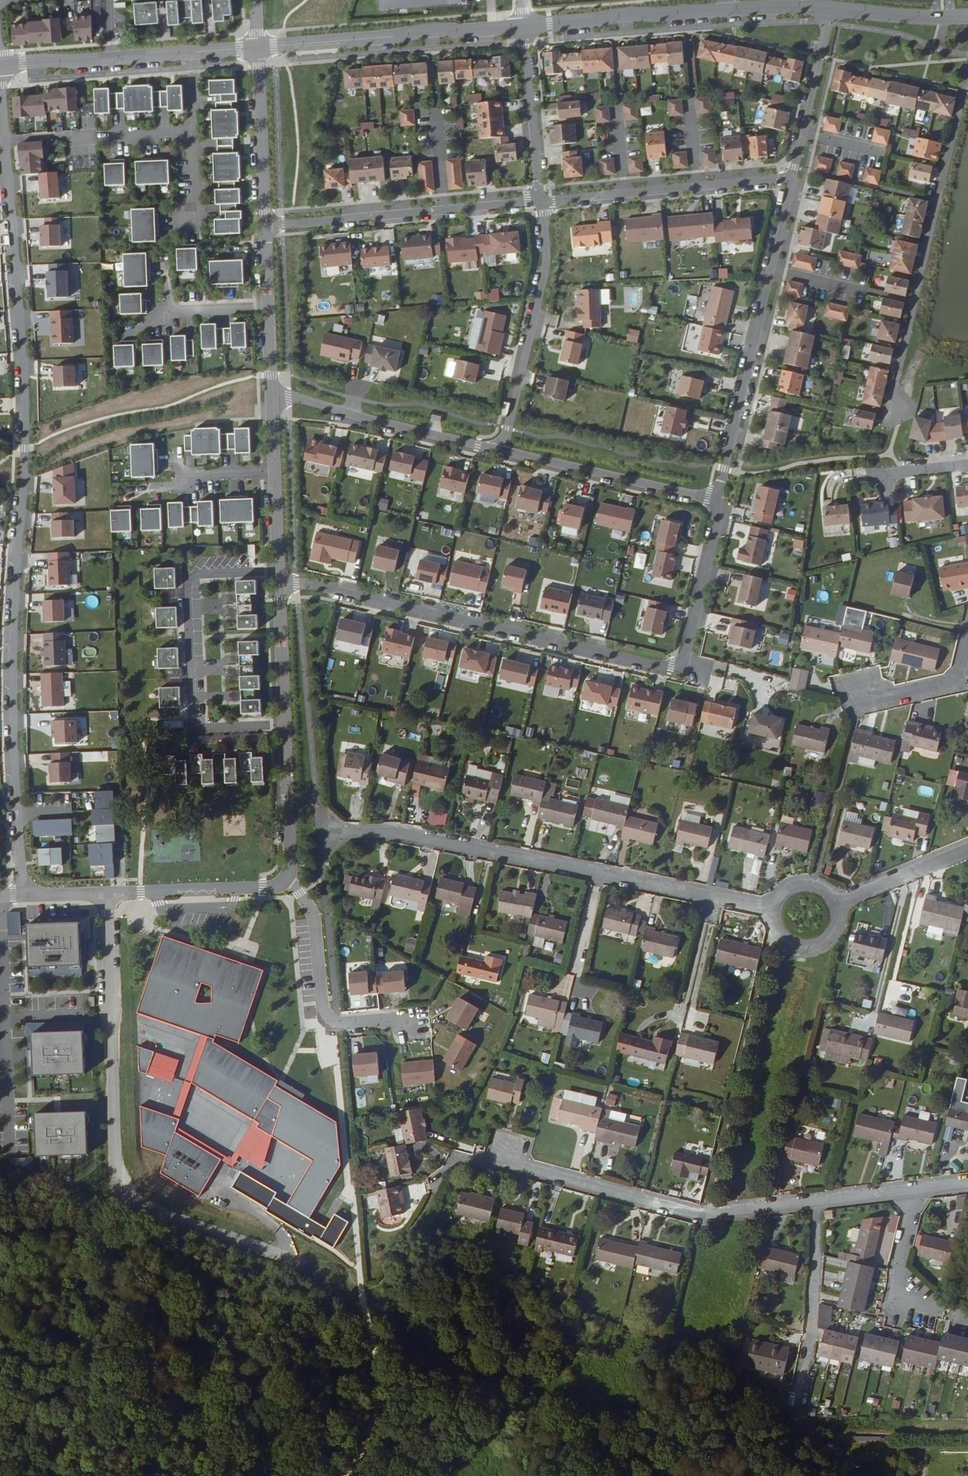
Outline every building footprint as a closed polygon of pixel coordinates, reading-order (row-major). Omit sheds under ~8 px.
[(171,25),(182,24),(182,20),(195,19),(196,23),(206,22),(204,0),(180,0),(169,1),(171,25)] [(215,21),(223,21),(222,16),(230,15),(229,0),(213,0),(215,21)] [(378,9),(462,5),(462,0),(378,0),(378,9)] [(140,3),(142,24),(163,22),(162,1),(140,3)] [(81,21),(83,44),(99,42),(97,19),(81,21)] [(19,31),(21,50),(37,49),(37,47),(52,46),(52,47),(68,45),(66,22),(49,24),(50,26),(34,28),(35,29),(19,31)] [(699,42),(699,43),(695,59),(713,63),(713,66),(742,73),(743,70),(782,78),(781,81),(796,85),(801,64),(786,60),(785,63),(764,59),(765,57),(747,53),(747,52),(718,45),(717,46),(699,42)] [(666,48),(617,53),(619,73),(649,71),(649,67),(667,65),(668,68),(683,67),(681,46),(666,47),(666,48)] [(612,72),(611,53),(581,55),(581,57),(560,59),(559,56),(544,57),(546,79),(561,77),(561,74),(582,72),(582,75),(612,72)] [(471,64),(437,67),(439,88),(454,87),(454,83),(472,82),(472,81),(493,80),(494,83),(509,82),(507,60),(492,61),(492,64),(471,66),(471,64)] [(427,89),(425,68),(391,71),(391,70),(361,72),(362,74),(343,75),(345,93),(363,92),(363,93),(393,91),(393,88),(411,87),(412,90),(427,89)] [(948,118),(952,100),(934,96),(934,95),(916,91),(916,90),(887,83),(887,84),(869,80),(868,82),(848,77),(848,74),(833,71),(828,92),(843,95),(844,92),(883,102),(882,104),(912,111),(912,108),(930,113),(948,118)] [(237,86),(212,87),(212,103),(224,102),(224,110),(234,110),(240,109),(239,93),(237,93),(237,86)] [(128,115),(128,119),(142,119),(142,93),(130,93),(130,95),(127,95),(128,100),(120,100),(121,115),(128,115)] [(153,93),(142,93),(142,119),(156,119),(156,115),(164,114),(163,99),(156,99),(156,94),(153,94),(153,93)] [(170,98),(163,99),(164,114),(171,114),(171,118),(187,118),(186,93),(170,93),(170,98)] [(734,94),(722,94),(722,107),(735,106),(734,94)] [(79,95),(63,96),(64,116),(64,119),(80,118),(79,95)] [(113,95),(98,96),(99,121),(113,120),(113,115),(121,115),(120,100),(113,100),(113,95)] [(468,104),(482,104),(481,95),(468,95),(468,104)] [(773,95),(772,102),(785,104),(786,97),(773,95)] [(64,116),(63,96),(47,97),(47,103),(48,117),(64,116)] [(458,108),(455,96),(448,98),(451,109),(458,108)] [(708,100),(695,101),(696,116),(709,115),(708,100)] [(790,115),(792,107),(767,102),(763,121),(787,126),(789,115),(790,115)] [(47,103),(32,104),(33,123),(49,122),(48,117),(47,103)] [(680,103),(667,104),(668,118),(681,117),(680,103)] [(33,123),(32,104),(16,105),(17,124),(33,123)] [(551,141),(551,148),(577,146),(575,128),(574,128),(574,120),(582,120),(580,104),(559,106),(561,129),(551,129),(552,140),(551,141)] [(503,140),(500,105),(476,107),(479,142),(493,141),(495,166),(516,164),(514,148),(507,149),(506,140),(503,140)] [(636,107),(623,108),(624,123),(637,122),(636,107)] [(218,118),(215,118),(216,132),(240,131),(240,119),(239,119),(238,117),(234,117),(234,110),(224,110),(218,110),(218,118)] [(601,110),(594,111),(595,119),(595,126),(596,126),(609,124),(608,118),(607,110),(601,110)] [(400,111),(400,128),(415,127),(414,111),(400,111)] [(857,113),(856,121),(865,122),(866,115),(857,113)] [(457,132),(464,131),(463,117),(455,118),(457,132)] [(824,119),(822,132),(835,135),(838,122),(824,119)] [(374,122),(361,124),(361,131),(374,130),(374,122)] [(904,128),(902,135),(916,138),(917,131),(904,128)] [(873,130),(870,143),(884,146),(887,133),(873,130)] [(241,143),(240,131),(216,132),(216,146),(219,146),(219,153),(235,153),(235,145),(239,145),(239,143),(241,143)] [(646,136),(648,161),(656,161),(656,159),(667,158),(665,134),(646,136)] [(723,140),(725,165),(732,165),(732,163),(743,162),(742,152),(751,151),(752,160),(768,159),(766,138),(750,139),(750,137),(723,140)] [(935,162),(939,145),(915,139),(911,157),(935,162)] [(21,150),(22,166),(42,165),(46,165),(45,149),(21,150)] [(700,153),(701,167),(714,166),(713,152),(700,153)] [(220,161),(217,161),(217,175),(242,174),(241,162),(240,162),(240,160),(235,160),(235,153),(219,153),(220,161)] [(566,181),(583,179),(582,161),(577,161),(577,154),(563,155),(566,181)] [(672,156),(673,169),(687,169),(685,155),(672,156)] [(815,158),(812,171),(827,174),(830,161),(815,158)] [(629,174),(642,173),(641,159),(628,160),(629,174)] [(323,175),(324,193),(350,190),(350,187),(383,184),(381,160),(347,164),(349,177),(341,177),(341,173),(323,175)] [(405,179),(411,179),(409,160),(388,162),(390,183),(405,182),(405,179)] [(156,187),(155,161),(148,161),(148,164),(144,164),(139,164),(139,188),(156,187)] [(162,161),(155,161),(156,187),(172,187),(172,163),(166,164),(162,164),(162,161)] [(114,167),(108,167),(109,189),(128,188),(127,162),(120,162),(120,167),(114,167)] [(460,192),(458,162),(445,163),(447,193),(460,192)] [(599,163),(601,176),(614,175),(612,162),(599,163)] [(485,189),(483,163),(465,165),(467,189),(478,188),(478,190),(485,189)] [(838,163),(835,176),(849,179),(852,166),(838,163)] [(930,171),(930,167),(910,163),(906,181),(926,185),(928,176),(931,177),(933,171),(930,171)] [(432,194),(430,164),(416,166),(419,195),(432,194)] [(22,166),(23,182),(41,180),(43,180),(42,165),(22,166)] [(864,169),(861,182),(875,185),(878,172),(864,169)] [(220,189),(220,193),(237,192),(236,188),(241,188),(241,186),(242,186),(242,174),(217,175),(217,189),(220,189)] [(59,179),(41,180),(43,206),(60,205),(59,179)] [(842,203),(845,185),(825,180),(814,231),(801,228),(799,239),(797,239),(796,246),(817,251),(821,233),(833,235),(840,203),(842,203)] [(220,193),(217,193),(218,207),(222,207),(222,215),(237,214),(237,207),(242,207),(242,192),(237,192),(220,193)] [(917,239),(925,203),(908,199),(900,235),(917,239)] [(134,212),(135,228),(161,227),(161,220),(158,221),(157,211),(134,212)] [(237,214),(222,215),(223,222),(216,223),(217,238),(242,237),(242,222),(244,222),(243,214),(237,214)] [(668,245),(667,221),(659,221),(659,223),(630,224),(631,247),(668,245)] [(719,233),(719,223),(699,224),(699,225),(695,225),(695,224),(674,225),(674,221),(667,221),(668,245),(668,247),(719,245),(719,233)] [(604,229),(578,230),(578,250),(604,249),(604,246),(617,245),(616,225),(604,226),(604,229)] [(161,227),(135,228),(135,245),(158,244),(158,235),(161,235),(161,227)] [(524,231),(486,235),(487,252),(487,255),(526,251),(524,231)] [(739,254),(741,256),(746,256),(748,254),(748,251),(757,251),(756,231),(729,232),(729,233),(719,233),(719,245),(720,252),(739,252),(739,254)] [(62,233),(41,233),(42,255),(62,254),(62,233)] [(487,252),(486,235),(477,236),(477,239),(463,240),(463,238),(449,239),(451,263),(480,260),(479,253),(487,252)] [(441,239),(431,240),(431,238),(401,241),(404,263),(433,260),(433,257),(442,256),(441,239)] [(909,274),(916,245),(895,241),(888,269),(909,274)] [(355,268),(352,246),(336,248),(337,251),(323,252),(325,271),(355,268)] [(200,272),(199,247),(191,247),(191,251),(179,252),(180,273),(200,272)] [(389,250),(361,253),(363,271),(391,268),(389,250)] [(845,253),(838,252),(835,264),(856,269),(858,262),(859,256),(855,256),(852,255),(845,253)] [(814,265),(815,259),(808,258),(801,256),(794,254),(791,267),(798,269),(805,271),(812,272),(814,265)] [(126,272),(152,272),(152,264),(149,264),(149,261),(149,255),(126,256),(126,272)] [(228,263),(211,264),(212,287),(229,286),(228,263)] [(245,286),(244,263),(228,263),(229,286),(245,286)] [(69,304),(68,271),(50,271),(50,279),(48,279),(49,287),(47,287),(47,296),(49,296),(49,305),(69,304)] [(710,281),(718,280),(717,271),(709,272),(710,281)] [(719,281),(729,281),(728,271),(719,271),(719,281)] [(153,279),(152,272),(126,272),(127,289),(150,288),(150,279),(153,279)] [(905,297),(908,282),(887,277),(884,292),(905,297)] [(785,296),(801,300),(805,285),(789,281),(785,296)] [(705,324),(727,329),(735,289),(714,284),(705,324)] [(600,289),(581,290),(582,309),(578,310),(579,320),(584,320),(584,328),(601,327),(600,289)] [(489,292),(489,305),(500,304),(499,292),(489,292)] [(474,294),(475,302),(486,302),(486,293),(474,294)] [(144,302),(144,295),(122,296),(123,316),(149,315),(148,308),(144,308),(144,302)] [(432,307),(443,307),(443,297),(432,297),(432,307)] [(884,298),(880,316),(902,321),(906,303),(884,298)] [(790,303),(786,321),(790,322),(788,331),(801,333),(807,307),(790,303)] [(848,309),(827,304),(824,317),(845,322),(848,309)] [(354,315),(354,306),(345,306),(345,315),(354,315)] [(656,317),(658,309),(649,307),(647,315),(656,317)] [(72,317),(50,318),(50,326),(51,326),(52,340),(52,351),(72,350),(72,317)] [(504,336),(507,322),(486,317),(478,352),(500,358),(505,340),(503,340),(504,336)] [(877,336),(894,340),(899,322),(881,318),(877,336)] [(706,324),(701,346),(722,350),(726,329),(706,324)] [(233,330),(225,330),(226,346),(233,346),(233,350),(248,349),(247,325),(232,325),(233,330)] [(218,326),(203,326),(204,351),(218,350),(218,346),(226,346),(225,330),(218,330),(218,326)] [(791,331),(784,364),(806,369),(814,336),(791,331)] [(854,339),(862,340),(863,332),(856,331),(854,339)] [(363,344),(327,332),(320,353),(348,362),(349,357),(358,360),(363,344)] [(173,338),(173,362),(188,362),(188,358),(195,357),(195,342),(187,342),(187,337),(173,338)] [(698,351),(700,339),(691,338),(689,349),(698,351)] [(568,340),(563,361),(580,364),(585,344),(568,340)] [(145,346),(145,367),(165,367),(165,341),(157,341),(157,345),(145,346)] [(136,342),(128,342),(128,346),(122,346),(116,346),(116,368),(136,368),(136,342)] [(870,357),(890,362),(894,347),(873,342),(870,357)] [(848,360),(851,348),(842,346),(840,358),(848,360)] [(399,357),(369,347),(363,364),(370,366),(369,368),(378,371),(384,373),(393,376),(399,357)] [(835,367),(838,353),(831,352),(828,365),(835,367)] [(455,381),(476,386),(478,379),(479,376),(482,376),(484,368),(459,362),(455,381)] [(889,369),(871,364),(863,400),(880,405),(889,369)] [(803,375),(782,370),(779,386),(781,386),(780,392),(798,396),(803,375)] [(840,386),(843,374),(836,372),(833,384),(840,386)] [(73,373),(53,374),(53,394),(73,394),(73,373)] [(708,387),(710,379),(686,374),(682,392),(703,397),(705,386),(708,387)] [(571,380),(552,376),(549,393),(568,397),(571,380)] [(804,378),(803,391),(811,392),(812,378),(804,378)] [(786,400),(773,397),(762,447),(775,450),(777,443),(785,445),(791,416),(783,414),(786,400)] [(671,405),(665,430),(685,435),(690,409),(671,405)] [(856,406),(852,422),(872,427),(876,411),(856,406)] [(944,421),(937,421),(938,437),(946,437),(946,435),(962,434),(962,429),(960,413),(944,415),(944,421)] [(441,423),(442,417),(432,414),(430,420),(441,423)] [(931,418),(915,414),(910,435),(926,439),(938,437),(937,421),(930,422),(931,418)] [(231,434),(232,449),(239,449),(240,453),(254,452),(253,428),(238,428),(239,433),(231,434)] [(209,430),(210,454),(224,454),(224,449),(232,449),(231,434),(224,434),(223,429),(209,430)] [(210,454),(209,430),(195,430),(195,435),(188,435),(188,451),(196,451),(196,455),(210,454)] [(311,441),(307,460),(335,466),(340,447),(333,446),(324,444),(322,440),(315,439),(311,441)] [(135,461),(162,460),(161,453),(158,453),(158,449),(158,443),(135,444),(135,461)] [(348,466),(383,474),(388,457),(379,455),(380,452),(370,449),(369,452),(363,450),(363,449),(353,446),(348,466)] [(411,481),(425,484),(430,464),(416,461),(417,460),(410,458),(410,457),(402,455),(402,457),(395,455),(391,472),(412,477),(411,481)] [(162,467),(162,460),(135,461),(136,477),(159,476),(159,471),(159,467),(162,467)] [(77,464),(57,471),(58,505),(78,504),(77,464)] [(458,471),(447,468),(442,489),(466,495),(470,476),(457,473),(458,471)] [(484,474),(480,493),(501,498),(505,479),(484,474)] [(964,479),(964,482),(957,482),(958,501),(967,501),(967,479),(964,479)] [(755,509),(774,513),(780,487),(761,483),(759,492),(758,491),(756,501),(757,501),(755,509)] [(540,512),(549,514),(552,497),(543,495),(544,493),(536,491),(535,493),(531,493),(532,489),(523,487),(518,511),(539,515),(540,512)] [(248,495),(240,496),(242,522),(258,521),(257,498),(248,498),(248,495)] [(242,522),(240,496),(233,496),(233,499),(230,499),(224,500),(225,523),(242,522)] [(376,510),(386,513),(389,501),(380,498),(376,510)] [(911,503),(911,505),(902,505),(904,526),(942,520),(939,499),(911,503)] [(202,506),(195,506),(196,527),(203,527),(203,531),(218,531),(217,500),(202,501),(202,506)] [(826,521),(851,518),(849,501),(824,504),(826,521)] [(196,527),(195,506),(187,507),(187,502),(172,503),(174,533),(189,532),(188,528),(196,527)] [(631,532),(637,509),(629,507),(628,509),(602,503),(597,524),(631,532)] [(566,506),(561,527),(581,531),(586,507),(578,505),(578,508),(566,506)] [(327,517),(328,509),(320,507),(318,515),(327,517)] [(865,532),(899,527),(897,513),(889,513),(889,508),(862,511),(865,532)] [(147,535),(166,534),(165,509),(159,509),(159,513),(146,513),(147,535)] [(123,514),(116,514),(117,536),(137,535),(136,510),(129,510),(129,514),(123,514)] [(660,548),(674,552),(676,544),(677,544),(682,521),(665,517),(659,540),(660,540),(658,548),(660,548)] [(55,523),(56,539),(78,539),(78,522),(55,523)] [(762,563),(770,527),(752,523),(747,546),(741,545),(739,556),(745,558),(744,559),(762,563)] [(803,532),(805,525),(796,523),(795,531),(803,532)] [(354,539),(320,531),(314,559),(332,563),(333,556),(357,561),(361,543),(353,541),(354,539)] [(528,545),(539,547),(540,537),(529,536),(528,545)] [(958,546),(967,544),(966,536),(957,539),(958,546)] [(889,538),(890,548),(898,547),(897,537),(889,538)] [(804,551),(805,540),(794,540),(793,550),(804,551)] [(402,549),(382,545),(377,566),(398,570),(402,549)] [(674,552),(660,548),(655,574),(672,578),(678,552),(674,552)] [(420,578),(446,584),(450,564),(424,558),(420,578)] [(939,564),(943,585),(951,584),(966,581),(966,583),(967,582),(967,558),(939,564)] [(453,582),(480,589),(486,565),(458,559),(453,582)] [(74,585),(73,560),(52,561),(53,585),(74,585)] [(524,591),(529,567),(509,563),(505,582),(516,585),(515,589),(524,591)] [(916,569),(898,565),(893,587),(910,592),(916,569)] [(180,572),(160,573),(161,593),(181,592),(180,572)] [(757,604),(764,576),(746,572),(740,600),(757,604)] [(262,599),(262,585),(242,586),(244,631),(263,630),(263,616),(259,617),(258,599),(262,599)] [(570,612),(574,591),(548,585),(543,606),(570,612)] [(604,617),(608,597),(584,592),(580,612),(604,617)] [(223,596),(224,618),(237,617),(236,595),(223,596)] [(666,601),(652,597),(645,628),(663,632),(666,623),(667,618),(669,609),(665,608),(666,601)] [(67,621),(67,600),(46,601),(46,622),(67,621)] [(182,611),(161,612),(162,632),(182,631),(182,611)] [(344,618),(339,637),(365,643),(369,623),(361,621),(361,622),(344,618)] [(844,618),(841,630),(841,633),(847,635),(846,641),(870,646),(875,625),(844,618)] [(753,646),(757,627),(732,622),(731,630),(734,630),(731,641),(753,646)] [(837,654),(836,653),(841,633),(841,630),(806,622),(805,623),(801,643),(829,650),(829,652),(837,654)] [(413,656),(418,634),(405,631),(399,630),(400,628),(390,626),(385,649),(407,655),(413,656)] [(900,632),(896,632),(891,653),(928,662),(933,640),(900,632)] [(66,634),(46,634),(47,667),(67,666),(66,634)] [(456,655),(460,641),(431,634),(426,654),(448,659),(449,653),(456,655)] [(264,640),(244,641),(246,712),(266,711),(265,698),(261,698),(261,688),(265,688),(265,674),(261,674),(260,654),(264,654),(264,640)] [(496,671),(500,654),(493,653),(493,651),(484,649),(476,647),(467,645),(463,664),(496,671)] [(162,653),(163,673),(183,672),(183,653),(162,653)] [(529,681),(533,664),(507,658),(503,675),(529,681)] [(573,681),(580,683),(583,669),(553,662),(549,680),(572,686),(573,681)] [(798,675),(810,678),(813,667),(801,664),(798,675)] [(44,673),(40,673),(41,707),(62,706),(62,673),(44,673)] [(590,675),(586,692),(611,698),(615,681),(590,675)] [(798,675),(796,683),(803,684),(808,686),(810,678),(798,675)] [(630,704),(652,709),(657,688),(643,685),(644,683),(635,681),(630,704)] [(184,691),(163,692),(164,712),(184,711),(184,691)] [(695,701),(678,697),(674,718),(691,722),(695,701)] [(739,704),(707,697),(703,717),(734,724),(739,704)] [(756,709),(752,728),(780,734),(784,715),(756,709)] [(76,717),(50,718),(51,727),(54,727),(55,734),(55,741),(77,740),(76,717)] [(798,717),(794,737),(826,745),(831,722),(822,720),(821,722),(798,717)] [(909,717),(902,743),(912,745),(914,738),(939,744),(944,725),(909,717)] [(858,721),(850,753),(859,755),(861,748),(892,756),(898,734),(874,728),(875,725),(858,721)] [(504,740),(501,749),(508,752),(512,743),(504,740)] [(372,756),(365,755),(365,749),(350,748),(349,753),(346,771),(360,773),(359,778),(369,779),(372,756)] [(349,753),(343,751),(340,770),(346,771),(349,753)] [(401,761),(403,755),(384,751),(379,768),(392,771),(399,773),(398,776),(405,778),(409,763),(401,761)] [(255,757),(255,752),(240,752),(241,757),(229,758),(229,752),(219,753),(219,758),(207,759),(207,753),(192,754),(192,759),(181,759),(180,754),(169,754),(170,776),(181,775),(182,787),(193,786),(193,775),(207,774),(208,786),(220,785),(219,774),(229,774),(230,785),(242,785),(241,773),(256,773),(256,784),(268,784),(267,757),(255,757)] [(418,755),(417,758),(413,777),(445,786),(451,764),(418,755)] [(70,780),(69,760),(50,761),(50,771),(51,781),(70,780)] [(495,776),(496,768),(469,762),(467,769),(495,776)] [(960,765),(956,781),(959,782),(956,792),(967,795),(967,767),(960,765)] [(496,768),(495,776),(467,769),(462,790),(490,797),(491,793),(498,795),(504,770),(496,768)] [(542,799),(544,791),(547,775),(515,768),(510,787),(535,793),(534,798),(542,799)] [(567,779),(566,786),(578,789),(580,781),(567,779)] [(94,790),(95,808),(112,808),(111,789),(94,790)] [(544,791),(542,799),(539,811),(574,820),(580,799),(544,791)] [(617,823),(624,825),(628,810),(630,800),(588,791),(583,811),(617,820),(617,823)] [(450,807),(433,802),(429,821),(446,825),(450,807)] [(927,830),(930,816),(932,810),(922,807),(920,814),(896,808),(891,829),(915,835),(917,828),(927,830)] [(112,823),(112,808),(95,808),(91,808),(92,824),(95,824),(112,823)] [(659,818),(628,810),(624,825),(622,834),(629,836),(630,832),(654,838),(659,818)] [(847,839),(848,836),(871,841),(876,821),(845,813),(840,834),(839,837),(840,837),(847,839)] [(684,839),(685,835),(708,841),(713,822),(681,814),(676,833),(675,837),(684,839)] [(782,838),(807,844),(812,823),(781,815),(775,837),(775,841),(782,843),(782,838)] [(226,825),(245,826),(245,817),(227,816),(226,825)] [(766,849),(769,836),(770,829),(734,820),(729,841),(766,849)] [(112,842),(113,842),(112,823),(95,824),(96,842),(112,842)] [(88,843),(88,853),(112,852),(112,842),(96,842),(88,843)] [(61,846),(38,847),(39,864),(61,863),(61,846)] [(112,852),(88,853),(89,864),(104,864),(113,863),(112,852)] [(104,864),(104,878),(113,877),(113,863),(104,864)] [(348,876),(346,882),(350,883),(353,869),(346,867),(345,876),(348,876)] [(375,889),(383,891),(384,885),(387,873),(379,872),(380,870),(369,867),(368,871),(353,867),(353,869),(350,883),(349,885),(374,891),(375,889)] [(418,901),(426,903),(430,890),(433,877),(424,875),(425,874),(396,867),(391,887),(420,894),(418,901)] [(461,901),(472,904),(477,881),(466,878),(467,876),(442,870),(437,891),(462,897),(461,901)] [(500,903),(532,911),(533,906),(537,887),(530,885),(529,888),(505,883),(500,903)] [(960,924),(963,912),(966,902),(937,895),(938,890),(929,887),(922,914),(931,916),(945,920),(960,924)] [(373,899),(381,900),(383,891),(375,889),(374,891),(373,899)] [(371,906),(372,899),(362,897),(361,905),(371,906)] [(608,900),(604,921),(637,929),(638,927),(642,911),(642,908),(608,900)] [(533,906),(532,911),(528,927),(560,934),(564,914),(533,906)] [(700,914),(702,908),(691,906),(690,912),(700,914)] [(19,910),(7,911),(8,933),(20,933),(19,910)] [(638,927),(646,929),(648,918),(649,913),(642,911),(638,927)] [(943,927),(945,920),(931,916),(929,924),(943,927)] [(648,918),(646,929),(645,931),(642,943),(674,951),(679,930),(656,925),(657,920),(648,918)] [(79,921),(27,923),(29,974),(81,972),(80,965),(79,921)] [(853,945),(883,952),(888,932),(857,924),(853,945)] [(525,938),(526,928),(519,927),(517,937),(525,938)] [(717,953),(757,963),(762,942),(722,932),(717,953)] [(274,1085),(277,1081),(212,1042),(215,1035),(238,1043),(263,971),(240,963),(237,973),(219,967),(223,957),(163,936),(136,1011),(201,1034),(207,1036),(191,1082),(253,1120),(258,1123),(256,1127),(271,1136),(280,1106),(267,1098),(274,1085)] [(408,937),(405,950),(413,952),(416,939),(408,937)] [(461,950),(457,966),(497,975),(502,953),(486,949),(484,955),(461,950)] [(556,953),(553,962),(561,964),(564,955),(556,953)] [(219,967),(237,973),(240,963),(223,957),(219,967)] [(370,971),(370,966),(351,967),(353,989),(371,988),(379,987),(378,973),(378,971),(370,971)] [(379,987),(379,989),(407,987),(406,967),(385,968),(386,973),(378,973),(379,987)] [(959,983),(954,1006),(967,1010),(967,985),(959,983)] [(526,1008),(563,1017),(568,995),(531,987),(526,1008)] [(94,993),(86,993),(86,1006),(94,1005),(94,993)] [(429,993),(420,993),(419,1001),(428,1002),(429,993)] [(447,1016),(467,1027),(479,1005),(460,995),(452,1008),(451,1008),(447,1016)] [(862,1006),(871,1008),(873,1001),(864,998),(862,1006)] [(568,1028),(599,1035),(604,1016),(581,1010),(581,1007),(574,1005),(568,1028)] [(914,1014),(879,1006),(874,1026),(909,1035),(914,1014)] [(28,1073),(33,1073),(32,1031),(82,1029),(82,1020),(26,1022),(28,1073)] [(827,1043),(832,1022),(827,1021),(822,1042),(827,1043)] [(868,1053),(873,1032),(832,1022),(827,1043),(851,1049),(868,1053)] [(720,1036),(682,1027),(677,1048),(715,1057),(720,1036)] [(32,1031),(33,1073),(83,1071),(82,1029),(32,1031)] [(634,1032),(630,1048),(667,1057),(672,1034),(657,1031),(655,1037),(634,1032)] [(191,1082),(207,1036),(201,1034),(185,1079),(171,1116),(177,1119),(191,1082)] [(473,1048),(455,1038),(444,1057),(462,1067),(473,1048)] [(825,1052),(849,1057),(851,1049),(827,1043),(825,1052)] [(137,1046),(137,1070),(144,1073),(152,1051),(137,1046)] [(378,1049),(353,1051),(355,1073),(379,1070),(378,1049)] [(152,1051),(144,1073),(170,1081),(178,1060),(152,1051)] [(543,1052),(541,1063),(548,1064),(550,1054),(543,1052)] [(435,1079),(434,1058),(402,1060),(403,1081),(435,1079)] [(961,1095),(966,1074),(958,1072),(950,1103),(946,1119),(967,1124),(967,1097),(961,1095)] [(513,1094),(520,1096),(525,1075),(518,1073),(517,1079),(493,1073),(488,1094),(511,1099),(513,1094)] [(618,1083),(620,1075),(612,1073),(610,1082),(618,1083)] [(884,1086),(893,1087),(894,1079),(885,1078),(884,1086)] [(375,1080),(368,1081),(369,1095),(376,1095),(375,1080)] [(921,1099),(929,1101),(933,1086),(925,1084),(921,1099)] [(335,1122),(274,1085),(267,1098),(280,1106),(271,1136),(313,1160),(286,1204),(310,1218),(339,1167),(335,1122)] [(598,1126),(603,1104),(603,1103),(557,1092),(552,1111),(582,1119),(581,1122),(598,1126)] [(609,1094),(607,1103),(614,1105),(616,1095),(609,1094)] [(603,1104),(598,1126),(596,1133),(610,1137),(611,1134),(634,1139),(639,1121),(611,1114),(613,1106),(603,1104)] [(171,1116),(139,1105),(140,1145),(165,1154),(158,1171),(197,1195),(219,1159),(173,1131),(175,1126),(177,1119),(171,1116)] [(421,1106),(400,1110),(401,1115),(422,1110),(421,1106)] [(892,1132),(894,1121),(896,1116),(860,1108),(855,1130),(883,1136),(880,1148),(888,1149),(892,1132)] [(932,1137),(937,1117),(904,1109),(901,1123),(894,1121),(892,1132),(906,1135),(906,1132),(932,1137)] [(86,1152),(84,1110),(34,1112),(36,1154),(86,1152)] [(422,1110),(401,1115),(403,1127),(405,1142),(427,1138),(422,1110)] [(175,1126),(173,1131),(219,1159),(232,1167),(238,1156),(261,1170),(271,1136),(256,1127),(258,1123),(253,1120),(229,1158),(175,1126)] [(395,1128),(398,1144),(405,1142),(403,1127),(395,1128)] [(823,1140),(789,1132),(784,1152),(818,1161),(823,1140)] [(368,1148),(367,1136),(358,1137),(359,1149),(368,1148)] [(413,1170),(413,1168),(411,1159),(408,1160),(405,1142),(398,1144),(387,1146),(391,1165),(392,1173),(413,1170)] [(690,1167),(707,1171),(711,1155),(676,1146),(672,1162),(675,1163),(674,1170),(688,1174),(690,1167)] [(9,1156),(10,1160),(29,1168),(29,1155),(9,1156)] [(383,1214),(404,1211),(402,1201),(400,1193),(403,1192),(401,1184),(378,1188),(379,1192),(383,1214)] [(488,1194),(471,1190),(463,1188),(458,1208),(491,1216),(497,1193),(489,1191),(488,1194)] [(519,1235),(530,1238),(532,1231),(536,1216),(525,1214),(526,1207),(503,1202),(497,1223),(520,1228),(519,1235)] [(580,1231),(541,1222),(539,1233),(536,1243),(575,1252),(580,1231)] [(845,1256),(850,1257),(864,1261),(866,1253),(872,1255),(879,1228),(858,1222),(858,1224),(851,1223),(844,1248),(847,1248),(845,1256)] [(946,1259),(952,1260),(958,1234),(952,1233),(951,1236),(925,1230),(920,1250),(946,1257),(946,1259)] [(596,1255),(634,1264),(635,1259),(639,1243),(602,1234),(596,1255)] [(639,1243),(635,1259),(678,1269),(683,1249),(648,1240),(648,1237),(641,1235),(639,1243)] [(801,1250),(763,1241),(758,1262),(796,1271),(797,1269),(800,1253),(801,1250)] [(800,1253),(797,1269),(802,1270),(806,1255),(800,1253)] [(865,1305),(875,1263),(864,1261),(850,1257),(840,1300),(865,1305)] [(822,1308),(821,1317),(820,1326),(827,1327),(821,1352),(855,1359),(860,1335),(833,1329),(835,1308),(822,1305),(822,1308)] [(864,1351),(897,1358),(902,1334),(869,1327),(864,1351)] [(945,1329),(943,1339),(939,1354),(967,1360),(967,1334),(945,1329)] [(937,1364),(939,1354),(943,1339),(909,1332),(903,1357),(937,1364)] [(747,1359),(784,1369),(789,1349),(768,1343),(767,1343),(768,1338),(754,1334),(753,1337),(748,1356),(747,1359)] [(743,1354),(748,1356),(753,1337),(747,1336),(743,1354)] [(768,1343),(789,1349),(790,1344),(768,1338),(767,1343),(768,1343)] [(818,1365),(827,1366),(828,1357),(819,1356),(818,1365)]
